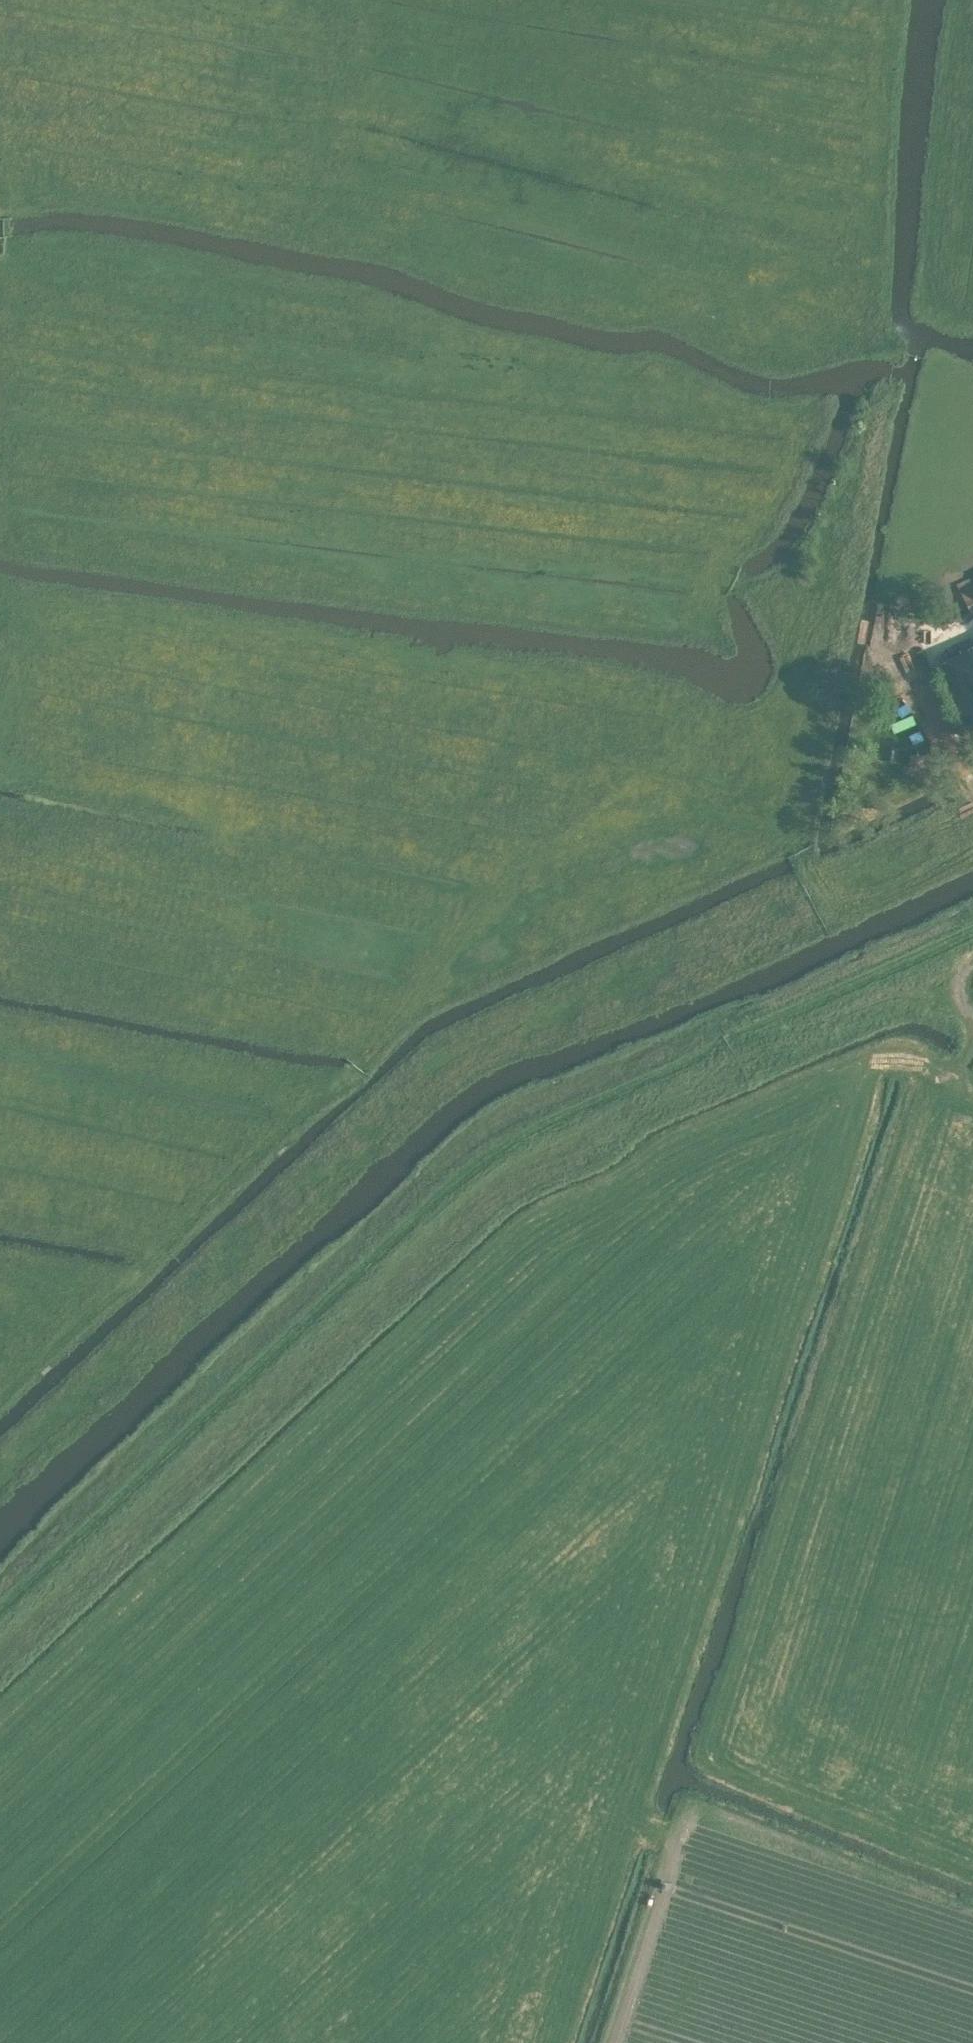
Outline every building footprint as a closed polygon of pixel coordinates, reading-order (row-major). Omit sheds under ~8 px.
[(960,589),(971,609),(972,608),(972,583),(960,589)] [(871,665),(880,683),(888,679),(893,688),(920,674),(898,631),(871,645),(879,661),(871,665)] [(972,718),(972,641),(959,648),(960,651),(943,660),(972,718)] [(910,753),(908,761),(914,766),(921,764),(922,756),(917,751),(910,753)]
